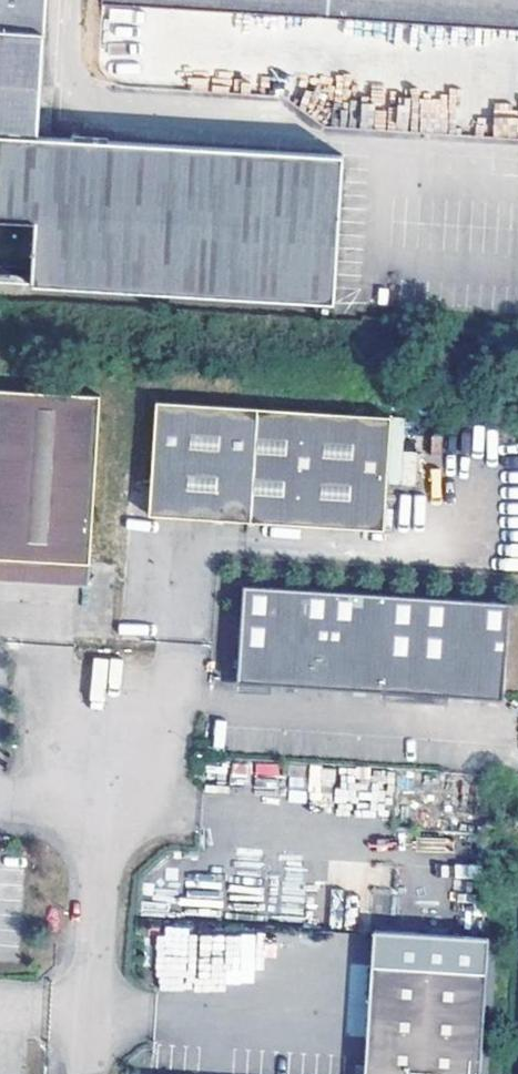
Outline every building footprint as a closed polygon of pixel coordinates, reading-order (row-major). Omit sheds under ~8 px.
[(335,293),(342,146),(39,132),(46,0),(0,0),(0,279),(335,293)] [(104,2),(517,29),(517,0),(104,0),(104,2)] [(255,55),(254,68),(287,70),(289,41),(312,43),(313,18),(244,14),(241,54),(255,55)] [(0,394),(0,562),(33,563),(87,566),(98,400),(0,394)] [(389,412),(154,400),(146,514),(382,527),(389,412)] [(0,562),(0,585),(86,590),(87,566),(33,563),(0,562)] [(508,603),(241,584),(234,682),(500,700),(508,603)] [(488,972),(375,965),(366,1073),(482,1073),(488,972)]
